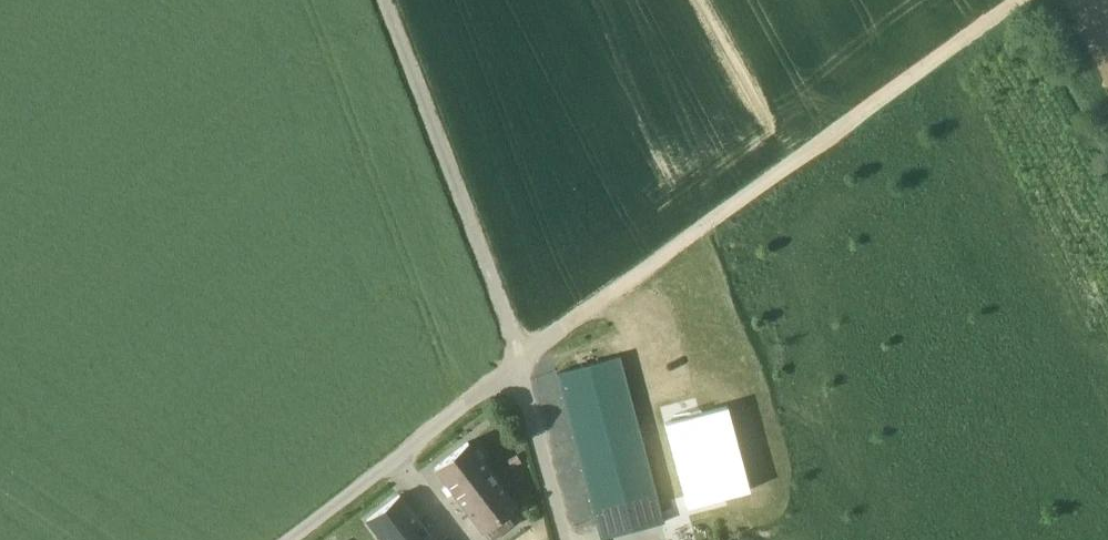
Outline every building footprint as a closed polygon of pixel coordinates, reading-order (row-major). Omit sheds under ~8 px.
[(598,530),(662,513),(621,357),(557,373),(598,530)] [(726,406),(663,422),(685,506),(748,490),(726,406)] [(467,441),(434,467),(482,531),(484,529),(505,513),(515,505),(467,441)] [(399,494),(366,519),(382,539),(434,539),(399,494)] [(505,513),(484,529),(492,539),(513,523),(505,513)]
